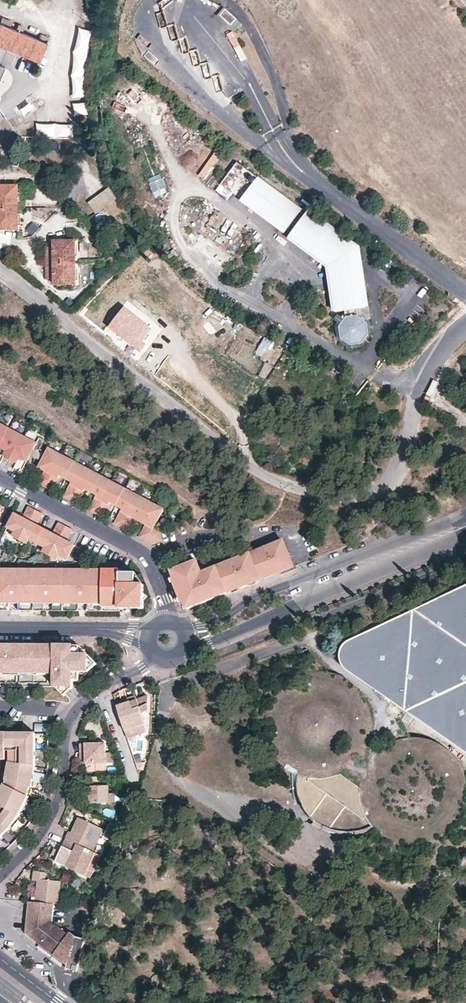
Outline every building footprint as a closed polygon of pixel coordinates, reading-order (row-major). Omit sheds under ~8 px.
[(162,8),(167,22),(173,20),(168,6),(162,8)] [(224,10),(218,16),(233,29),(239,23),(224,10)] [(46,45),(0,26),(0,48),(38,64),(46,45)] [(87,34),(74,31),(67,57),(65,82),(65,104),(80,103),(80,79),(82,59),(87,34)] [(25,118),(36,110),(29,100),(18,108),(25,118)] [(66,131),(27,130),(27,144),(66,145),(66,131)] [(357,249),(308,214),(307,213),(305,216),(300,212),(301,210),(258,178),(242,199),(285,231),(291,224),(296,228),(289,237),(328,267),(335,311),(335,312),(344,311),(346,318),(357,316),(356,309),(365,308),(357,249)] [(158,182),(149,186),(152,192),(160,188),(158,182)] [(230,193),(220,185),(216,191),(226,199),(230,193)] [(17,188),(0,188),(0,231),(18,231),(17,188)] [(116,204),(108,193),(88,207),(96,218),(116,204)] [(75,286),(74,243),(54,243),(54,249),(45,249),(44,282),(54,281),(54,286),(75,286)] [(132,347),(147,328),(124,310),(110,329),(132,347)] [(350,346),(362,345),(369,335),(367,323),(357,316),(346,318),(339,328),(340,339),(350,346)] [(9,451),(6,456),(19,463),(22,457),(30,461),(32,456),(35,451),(39,443),(0,422),(0,446),(9,451)] [(160,532),(154,528),(164,510),(50,449),(43,460),(40,465),(46,469),(39,483),(53,490),(60,476),(72,482),(64,497),(78,504),(86,489),(97,495),(89,510),(103,517),(111,502),(123,509),(115,524),(128,531),(137,516),(148,522),(140,537),(154,544),(162,541),(162,540),(163,540),(160,532)] [(44,455),(35,451),(32,456),(41,460),(44,455)] [(54,534),(37,525),(43,514),(29,507),(23,518),(15,514),(8,528),(15,531),(12,536),(26,544),(29,539),(46,548),(43,553),(57,560),(60,555),(68,560),(75,546),(67,541),(73,530),(60,523),(54,534)] [(293,567),(283,541),(202,573),(197,561),(171,571),(174,578),(170,580),(172,584),(174,584),(180,598),(178,599),(180,604),(184,602),(187,609),(209,601),(231,592),(241,588),(293,567)] [(0,570),(0,603),(104,604),(104,607),(120,607),(120,609),(144,609),(144,585),(136,585),(136,573),(129,573),(121,573),(121,571),(0,570)] [(350,640),(346,642),(344,644),(341,648),(340,653),(339,657),(340,659),(340,661),(341,664),(343,667),(347,671),(459,749),(465,753),(465,586),(350,640)] [(13,674),(13,669),(20,669),(20,674),(49,674),(49,671),(55,671),(55,674),(55,687),(73,687),(73,681),(80,681),(97,664),(80,646),(12,645),(0,645),(0,674),(13,674)] [(73,687),(55,687),(64,696),(73,687)] [(114,705),(122,728),(142,721),(138,712),(145,709),(145,694),(114,705)] [(142,721),(122,728),(125,736),(144,729),(142,721)] [(9,830),(20,815),(29,797),(28,796),(31,787),(32,788),(38,767),(36,733),(0,733),(0,760),(6,760),(6,751),(18,751),(18,764),(9,762),(6,780),(8,780),(6,785),(5,785),(0,795),(0,806),(4,807),(0,812),(0,839),(9,830)] [(83,763),(103,761),(103,751),(102,742),(92,742),(76,743),(77,753),(79,752),(79,760),(82,759),(83,763)] [(111,750),(103,751),(103,761),(111,761),(111,750)] [(368,830),(375,827),(372,824),(370,822),(368,820),(367,817),(365,815),(364,812),(362,809),(361,805),(360,803),(360,800),(360,797),(359,794),(359,790),(359,787),(342,776),(338,774),(336,775),(335,775),(332,776),(330,777),(327,777),(324,778),(321,778),(319,778),(316,778),(314,778),(311,778),(308,777),(306,777),(303,776),(301,775),(298,774),(295,773),(295,776),(295,779),(294,782),(296,790),(297,797),(299,801),(301,805),(305,811),(309,816),(313,821),(320,826),(326,828),(331,831),(336,832),(345,834),(351,834),(361,832),(368,830)] [(98,775),(84,775),(85,784),(87,784),(87,791),(88,801),(107,800),(107,792),(106,784),(98,784),(98,775)] [(64,837),(91,849),(101,826),(76,815),(70,828),(72,829),(71,831),(69,830),(67,829),(64,837)] [(91,849),(64,837),(53,860),(82,873),(92,850),(91,849)] [(92,850),(82,873),(87,876),(98,853),(92,850)] [(51,902),(56,902),(59,880),(44,879),(45,873),(39,870),(31,870),(29,879),(35,880),(33,900),(51,902)] [(51,902),(33,900),(26,900),(24,932),(66,963),(64,966),(75,970),(83,938),(72,936),(68,930),(67,932),(50,920),(51,902)]
